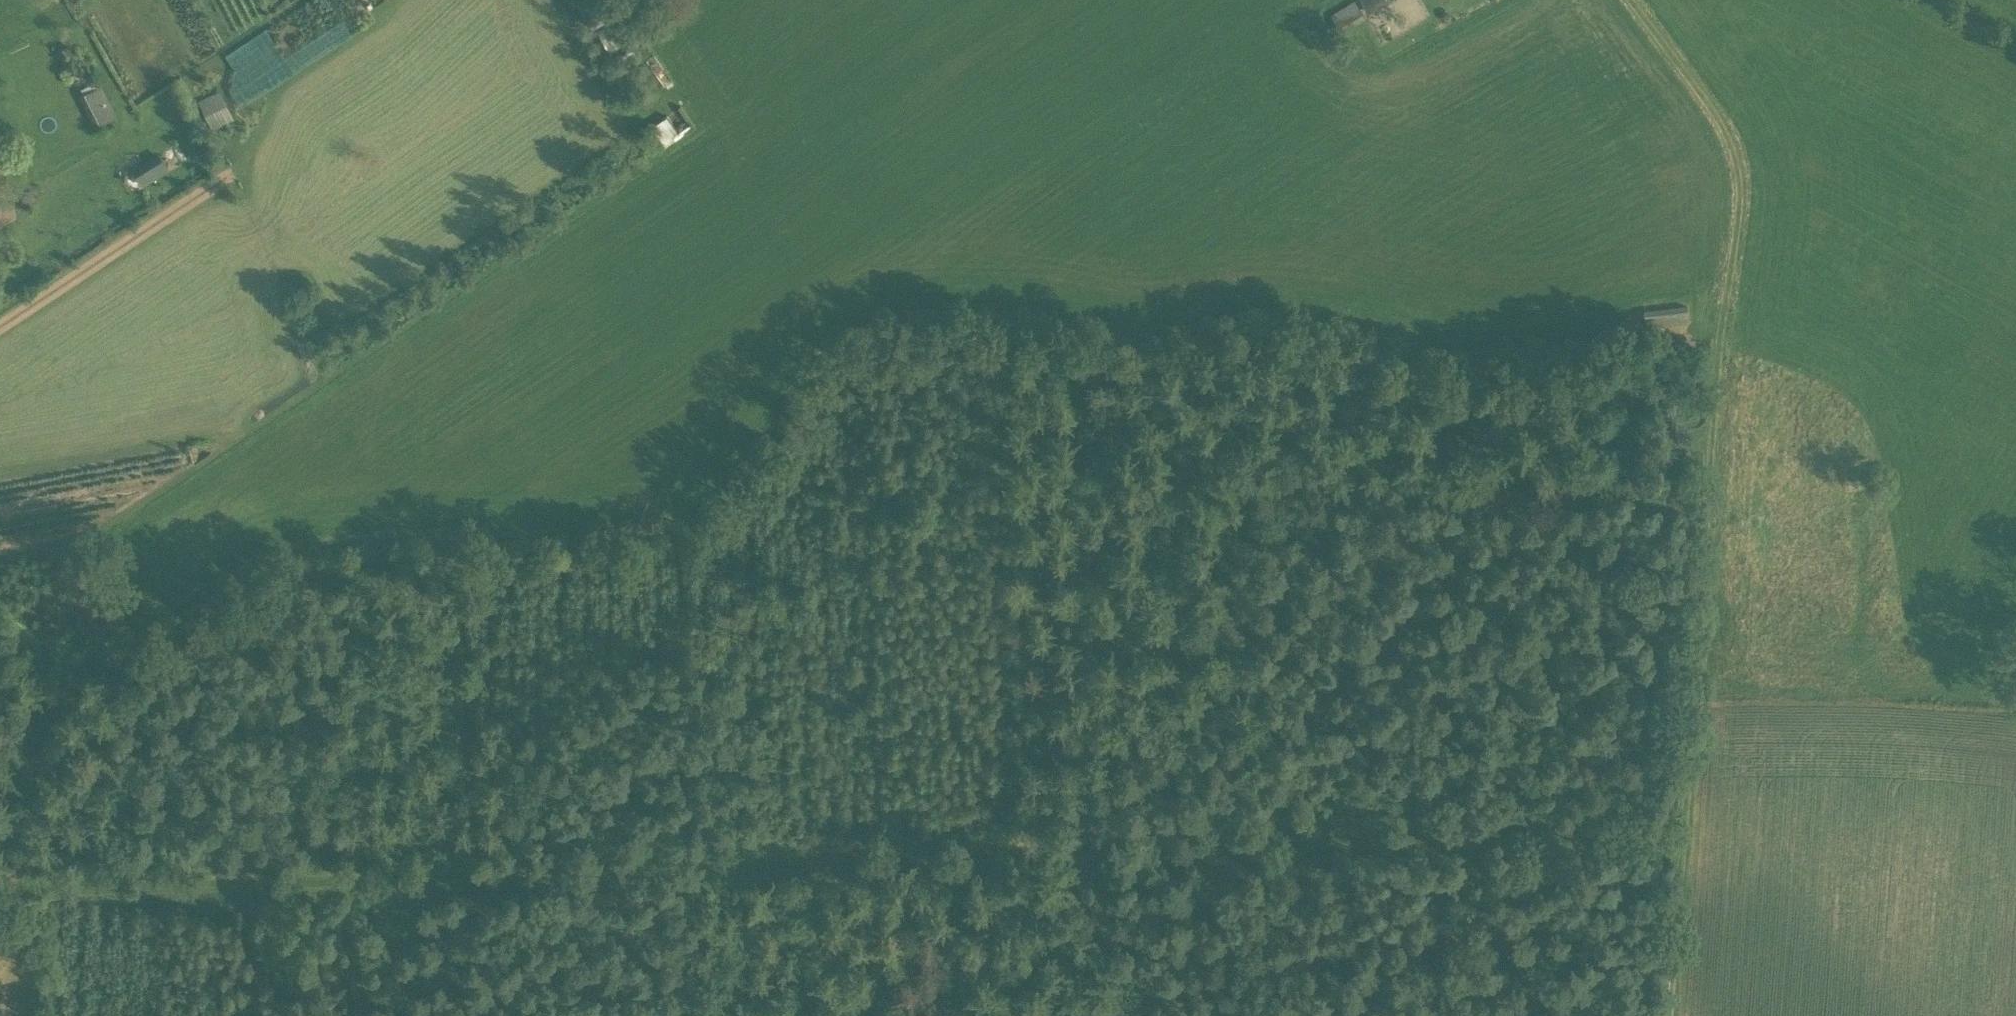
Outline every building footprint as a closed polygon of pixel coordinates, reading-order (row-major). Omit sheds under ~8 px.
[(1330,15),(1340,32),(1364,17),(1354,0),(1330,15)] [(1368,13),(1387,0),(1360,0),(1368,13)] [(104,83),(88,91),(103,122),(119,115),(104,83)] [(223,90),(203,96),(212,125),(232,119),(223,90)] [(141,183),(174,170),(163,145),(130,159),(141,183)] [(1643,309),(1646,328),(1689,322),(1688,304),(1643,309)]
